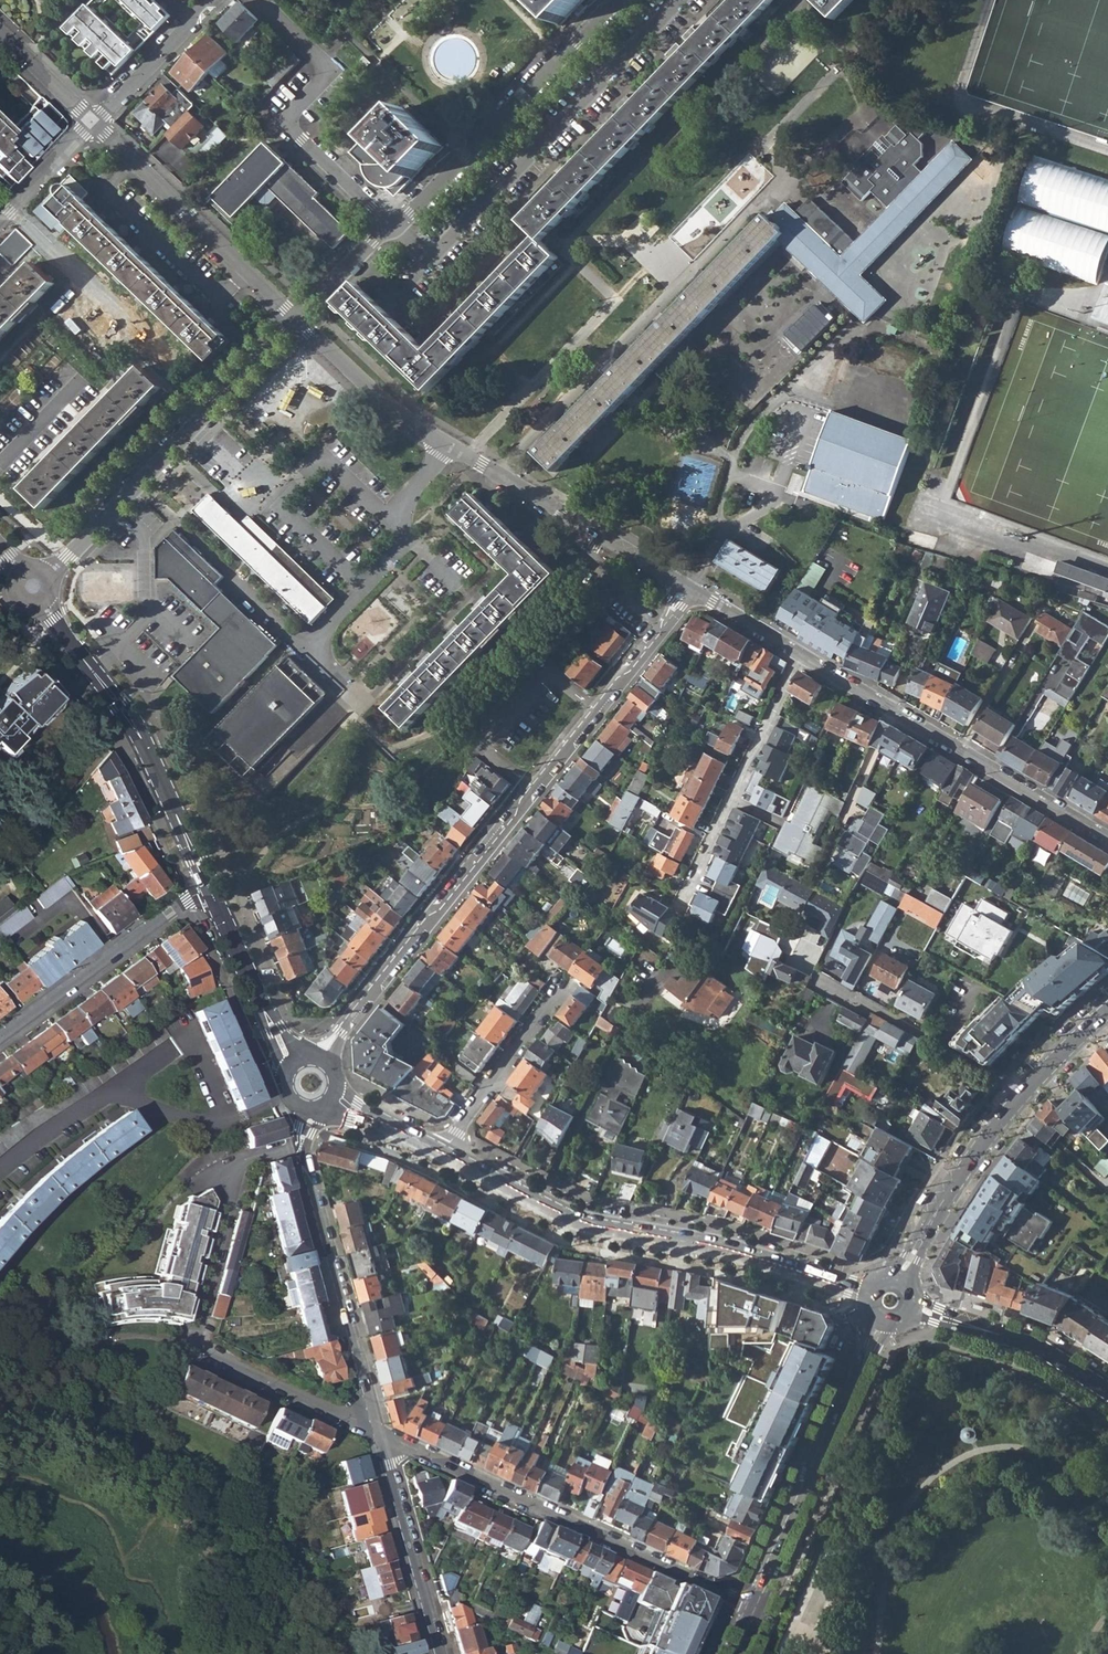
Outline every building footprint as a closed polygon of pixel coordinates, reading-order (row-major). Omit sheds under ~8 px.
[(70,25),(118,71),(171,15),(156,0),(117,0),(142,24),(129,37),(100,8),(108,0),(94,0),(70,25)] [(349,12),(361,0),(341,0),(336,5),(340,7),(349,12)] [(527,216),(521,222),(542,242),(548,236),(775,0),(735,0),(527,216)] [(562,25),(586,0),(535,0),(562,25)] [(837,19),(855,0),(815,0),(837,19)] [(221,25),(239,43),(261,22),(242,4),(221,25)] [(349,12),(340,7),(333,13),(342,19),(349,12)] [(70,25),(66,29),(114,75),(118,71),(70,25)] [(697,31),(693,27),(683,37),(687,41),(697,31)] [(192,55),(210,73),(222,61),(228,54),(210,37),(192,55)] [(681,48),(677,44),(667,54),(671,58),(681,48)] [(174,74),(192,92),(210,73),(192,55),(174,74)] [(222,61),(210,73),(217,79),(227,69),(227,66),(222,61)] [(274,89),(269,83),(257,96),(263,101),(274,89)] [(163,85),(146,103),(166,122),(172,128),(166,134),(183,150),(205,127),(190,112),(196,106),(180,90),(174,96),(163,85)] [(631,100),(627,96),(617,106),(621,110),(631,100)] [(4,181),(1,185),(4,188),(27,165),(12,151),(17,145),(27,155),(33,149),(38,154),(41,150),(36,145),(41,140),(47,144),(50,141),(45,136),(54,127),(50,123),(59,114),(45,100),(36,109),(31,104),(8,128),(0,136),(0,140),(4,144),(0,148),(0,177),(4,181)] [(153,136),(166,122),(146,103),(135,114),(146,124),(144,127),(153,136)] [(405,107),(376,137),(371,131),(350,152),(364,166),(368,175),(374,182),(380,186),(388,189),(391,192),(401,192),(445,146),(405,107)] [(615,116),(611,112),(602,122),(606,126),(615,116)] [(686,301),(661,326),(677,341),(778,240),(854,313),(867,325),(875,317),(888,303),(862,278),(974,161),(955,143),(925,175),(916,166),(923,158),(923,145),(919,141),(934,126),(903,116),(895,124),(898,127),(887,139),(894,145),(882,158),(874,150),(867,158),(865,156),(856,166),(858,168),(844,183),(863,202),(873,192),(891,209),(857,245),(810,199),(797,213),(788,205),(772,221),(766,216),(709,276),(706,273),(697,282),(683,298),(686,301)] [(199,153),(205,160),(228,137),(219,128),(213,134),(215,136),(199,153)] [(865,155),(865,156),(867,158),(874,150),(882,158),(894,145),(887,139),(883,135),(876,144),(865,155)] [(239,171),(213,198),(235,219),(253,200),(256,197),(267,206),(276,196),(331,248),(348,231),(313,197),(317,192),(282,158),(281,159),(265,144),(247,163),(243,160),(236,168),(239,171)] [(1100,281),(1107,259),(1107,175),(1043,151),(1007,246),(1100,281)] [(152,305),(211,362),(230,342),(83,200),(89,193),(70,175),(34,212),(53,230),(57,226),(63,232),(69,225),(122,277),(120,279),(127,286),(129,284),(144,298),(142,301),(149,307),(152,305)] [(235,219),(213,198),(209,203),(234,227),(256,203),(253,200),(235,219)] [(0,245),(0,252),(14,266),(34,245),(16,228),(0,245)] [(356,283),(336,304),(428,392),(558,257),(537,238),(428,352),(356,283)] [(19,322),(28,313),(30,314),(39,305),(37,303),(56,284),(34,264),(0,299),(0,341),(19,322)] [(1096,328),(1107,332),(1107,296),(1096,328)] [(837,323),(817,303),(786,333),(807,354),(837,323)] [(30,314),(28,313),(19,322),(21,323),(30,314)] [(677,341),(661,326),(658,323),(654,320),(645,330),(651,335),(624,364),(619,359),(607,372),(609,375),(612,377),(562,431),(556,426),(551,431),(541,442),(546,447),(538,455),(547,463),(555,471),(677,341)] [(45,510),(163,387),(142,367),(24,490),(45,510)] [(803,492),(886,521),(916,440),(833,410),(803,492)] [(241,525),(211,495),(194,512),(274,589),(269,594),(296,620),(301,615),(311,625),(328,609),(241,525)] [(406,691),(389,709),(409,729),(557,575),(475,495),(455,515),(519,576),(492,603),(486,596),(479,603),(486,609),(465,631),(458,625),(452,632),(458,638),(437,659),(431,653),(424,660),(431,666),(413,684),(407,678),(400,685),(406,691)] [(241,525),(328,609),(336,600),(250,516),(241,525)] [(223,629),(175,678),(213,714),(279,648),(216,586),(223,579),(175,532),(157,550),(158,580),(165,579),(171,579),(223,629)] [(717,563),(768,594),(782,571),(731,540),(717,563)] [(916,549),(901,545),(897,553),(912,557),(916,549)] [(925,552),(916,549),(912,557),(911,558),(922,561),(925,552)] [(927,580),(937,557),(928,553),(918,576),(927,580)] [(939,556),(935,566),(949,571),(954,560),(939,556)] [(1058,561),(1054,572),(1107,592),(1107,577),(1088,570),(1087,572),(1058,561)] [(812,562),(796,589),(809,596),(824,569),(812,562)] [(86,571),(85,600),(133,601),(133,572),(86,571)] [(992,584),(1000,587),(1005,575),(996,573),(992,584)] [(990,608),(1002,614),(1007,603),(1010,605),(1011,601),(1014,602),(1024,581),(1005,575),(1000,587),(996,594),(991,607),(990,608)] [(219,632),(174,677),(175,678),(223,629),(171,579),(165,579),(219,632)] [(952,594),(927,582),(921,598),(910,623),(934,634),(952,594)] [(1041,601),(1051,605),(1059,591),(1049,588),(1041,601)] [(809,596),(796,589),(775,624),(846,666),(864,626),(850,618),(852,615),(842,609),(844,605),(826,595),(820,603),(809,596)] [(1077,597),(1096,602),(1098,595),(1079,590),(1077,597)] [(986,605),(991,607),(996,594),(992,592),(986,605)] [(1060,646),(1056,653),(1072,663),(1076,665),(1070,675),(1066,672),(1060,682),(1074,691),(1090,666),(1076,657),(1089,637),(1102,645),(1107,636),(1107,627),(1082,611),(1072,627),(1082,632),(1075,643),(1066,638),(1060,646)] [(1036,632),(1060,646),(1066,638),(1071,629),(1042,613),(1035,623),(1040,625),(1036,632)] [(590,646),(611,662),(633,634),(612,618),(590,646)] [(685,642),(703,651),(706,644),(715,626),(701,618),(695,620),(685,642)] [(846,666),(861,672),(870,651),(863,648),(869,635),(875,621),(868,618),(864,626),(846,666)] [(715,626),(706,644),(718,651),(731,629),(718,621),(715,626)] [(718,651),(742,665),(743,662),(753,642),(731,629),(718,651)] [(970,653),(999,671),(1013,647),(981,629),(970,653)] [(876,638),(869,635),(863,648),(870,651),(874,643),(875,639),(876,638)] [(861,672),(880,681),(888,663),(889,659),(879,654),(882,647),(883,643),(875,639),(874,643),(870,651),(861,672)] [(743,662),(753,668),(764,649),(753,642),(743,662)] [(879,654),(889,659),(893,651),(882,647),(879,654)] [(731,687),(743,694),(748,686),(755,690),(766,672),(768,673),(774,665),(782,670),(786,663),(764,649),(753,668),(746,680),(744,685),(734,680),(731,687)] [(590,688),(607,666),(587,650),(570,672),(590,688)] [(909,692),(924,699),(934,676),(927,673),(933,658),(925,655),(909,692)] [(209,742),(254,783),(333,697),(288,656),(209,742)] [(650,674),(665,687),(680,668),(665,656),(650,674)] [(35,657),(8,680),(13,684),(0,696),(0,766),(36,728),(48,725),(72,695),(35,657)] [(901,669),(888,663),(880,681),(893,687),(901,669)] [(1070,675),(1076,665),(1072,663),(1066,672),(1070,675)] [(923,701),(944,710),(955,686),(956,683),(960,673),(940,664),(934,676),(924,699),(923,701)] [(710,665),(703,677),(709,681),(712,676),(710,674),(714,667),(710,665)] [(704,689),(709,681),(703,677),(697,674),(692,672),(690,676),(688,680),(704,689)] [(791,692),(810,704),(822,685),(803,673),(791,692)] [(737,675),(734,680),(744,685),(746,680),(737,675)] [(645,710),(648,711),(656,718),(664,707),(656,701),(663,692),(647,679),(632,698),(645,710)] [(1074,691),(1060,682),(1054,692),(1049,689),(1044,690),(1042,693),(1065,707),(1074,691)] [(944,710),(967,725),(982,699),(956,683),(955,686),(944,710)] [(616,718),(630,729),(645,710),(632,698),(616,718)] [(828,729),(849,738),(860,713),(840,705),(828,729)] [(671,713),(664,707),(656,718),(665,724),(671,713)] [(975,729),(1001,745),(1014,724),(988,708),(975,729)] [(849,738),(870,747),(871,744),(880,723),(860,713),(849,738)] [(618,754),(619,755),(627,745),(622,740),(631,729),(630,729),(616,718),(599,739),(618,754)] [(886,757),(896,763),(909,737),(881,720),(880,723),(871,744),(877,748),(879,745),(889,751),(886,757)] [(706,747),(728,758),(742,730),(730,724),(721,741),(711,736),(706,747)] [(778,784),(790,758),(785,756),(794,738),(774,728),(756,766),(759,767),(756,773),(778,784)] [(702,745),(706,747),(711,736),(708,734),(702,745)] [(913,773),(915,770),(928,748),(909,737),(896,763),(899,764),(896,771),(907,777),(910,771),(913,773)] [(599,739),(578,765),(597,780),(618,754),(599,739)] [(1024,773),(1038,751),(1029,746),(1027,749),(1013,740),(1002,759),(1024,773)] [(634,767),(641,772),(644,766),(652,751),(654,747),(647,741),(634,767)] [(933,751),(928,748),(915,770),(920,774),(933,751)] [(104,777),(113,797),(131,789),(124,773),(109,749),(93,764),(100,778),(104,777)] [(1047,786),(1061,764),(1038,750),(1038,751),(1024,773),(1047,786)] [(920,774),(943,788),(956,765),(933,751),(920,774)] [(1047,786),(1066,798),(1080,776),(1066,768),(1072,758),(1067,755),(1061,764),(1047,786)] [(470,767),(474,771),(482,760),(477,756),(470,767)] [(688,770),(680,785),(683,787),(679,796),(682,797),(704,809),(724,767),(705,758),(698,772),(692,769),(688,770)] [(563,784),(580,798),(587,789),(594,794),(601,784),(597,780),(578,765),(563,784)] [(953,798),(961,802),(972,784),(976,777),(956,765),(943,788),(937,798),(949,805),(953,798)] [(479,775),(483,777),(488,770),(483,766),(478,773),(479,775)] [(644,766),(641,772),(640,775),(646,778),(650,769),(644,766)] [(466,782),(474,771),(470,767),(462,779),(466,782)] [(489,769),(488,770),(483,777),(503,793),(511,783),(497,773),(496,775),(489,769)] [(473,784),(496,802),(503,793),(483,777),(479,775),(473,784)] [(640,775),(628,794),(635,798),(638,799),(650,780),(646,778),(640,775)] [(1095,815),(1107,793),(1107,786),(1100,781),(1097,786),(1083,778),(1070,800),(1095,815)] [(955,812),(985,830),(1002,802),(972,784),(961,802),(955,812)] [(464,795),(475,804),(465,817),(477,826),(494,804),(471,786),(464,795)] [(846,802),(811,786),(795,816),(796,817),(793,825),(786,822),(774,849),(788,856),(790,853),(805,860),(804,864),(816,869),(825,849),(814,844),(817,836),(816,835),(822,821),(824,822),(830,810),(840,815),(846,802)] [(107,821),(113,832),(144,818),(131,789),(113,797),(106,803),(113,818),(107,821)] [(542,810),(562,826),(579,804),(559,789),(542,810)] [(1107,793),(1095,815),(1107,823),(1107,793)] [(610,822),(621,831),(626,822),(629,824),(631,820),(629,818),(640,800),(638,799),(635,798),(628,794),(623,801),(610,822)] [(604,818),(610,822),(623,801),(618,797),(604,818)] [(672,817),(694,829),(704,809),(682,797),(672,817)] [(1026,844),(1042,816),(1011,798),(989,835),(1005,845),(1010,836),(1026,844)] [(639,810),(657,819),(660,811),(643,802),(639,810)] [(442,810),(451,818),(457,810),(447,803),(442,810)] [(583,807),(579,804),(562,826),(566,829),(583,807)] [(870,808),(836,864),(852,874),(854,871),(861,876),(872,857),(865,853),(872,840),(880,845),(890,829),(882,824),(886,818),(870,808)] [(760,821),(735,809),(732,816),(713,855),(738,866),(760,821)] [(449,820),(453,831),(465,817),(457,810),(451,818),(449,820)] [(556,851),(571,833),(566,829),(562,826),(542,810),(528,828),(547,844),(556,851)] [(465,817),(453,831),(449,836),(448,839),(459,848),(477,826),(465,817)] [(1033,841),(1058,855),(1060,852),(1070,834),(1046,819),(1033,841)] [(540,853),(559,867),(566,858),(556,851),(547,844),(528,828),(509,851),(526,865),(529,867),(540,853)] [(666,852),(682,860),(693,836),(677,828),(672,840),(658,833),(651,847),(664,855),(666,852)] [(118,842),(122,853),(143,845),(139,834),(118,842)] [(1060,852),(1071,858),(1072,856),(1103,874),(1107,865),(1107,856),(1070,834),(1060,852)] [(441,871),(459,848),(448,839),(442,846),(438,844),(434,849),(431,846),(423,857),(426,859),(441,871)] [(121,854),(139,878),(157,864),(143,845),(122,853),(121,854)] [(403,852),(412,859),(417,852),(408,845),(403,852)] [(631,854),(637,857),(640,852),(634,848),(631,854)] [(595,853),(607,860),(609,857),(599,849),(595,853)] [(509,886),(526,865),(509,851),(492,873),(508,886),(509,886)] [(407,865),(412,870),(423,857),(417,852),(412,859),(407,865)] [(678,864),(658,853),(654,860),(652,859),(646,870),(662,879),(666,871),(673,874),(678,864)] [(738,866),(713,855),(706,871),(711,874),(718,877),(716,881),(713,888),(713,889),(709,897),(708,897),(703,898),(699,896),(695,893),(690,904),(692,906),(694,917),(707,925),(709,922),(711,923),(716,912),(726,916),(740,886),(731,881),(738,866)] [(426,859),(423,857),(412,870),(407,877),(403,881),(422,896),(441,871),(426,859)] [(767,864),(776,869),(779,862),(770,858),(767,864)] [(339,881),(348,870),(337,861),(335,878),(339,881)] [(119,894),(126,903),(146,887),(152,896),(172,881),(167,873),(165,876),(157,864),(139,878),(118,892),(119,894)] [(830,936),(836,925),(844,907),(776,869),(767,864),(757,885),(765,889),(759,901),(773,908),(779,896),(781,898),(781,899),(804,911),(805,909),(825,920),(820,930),(830,936)] [(584,873),(579,868),(561,892),(565,896),(566,897),(584,873)] [(970,869),(957,898),(978,907),(982,899),(977,897),(986,876),(970,869)] [(858,882),(865,886),(871,874),(865,871),(858,882)] [(875,891),(877,887),(881,880),(871,874),(865,886),(875,891)] [(1021,880),(1014,875),(1007,888),(992,880),(986,889),(1002,898),(1009,902),(1021,880)] [(37,899),(45,910),(73,890),(64,878),(37,899)] [(334,894),(338,897),(346,887),(339,881),(335,878),(334,894)] [(877,887),(902,901),(906,893),(883,881),(881,880),(877,887)] [(260,906),(265,920),(293,907),(300,904),(289,881),(261,892),(266,904),(260,906)] [(475,895),(492,909),(494,910),(498,914),(506,904),(508,906),(518,894),(509,886),(508,886),(505,889),(498,883),(491,892),(482,886),(475,895)] [(404,885),(390,903),(406,916),(420,898),(404,885)] [(90,905),(95,911),(119,894),(118,892),(114,887),(90,905)] [(925,904),(944,915),(953,900),(934,889),(925,904)] [(368,904),(397,927),(406,916),(390,903),(387,901),(376,893),(368,904)] [(679,913),(654,897),(653,899),(643,893),(631,911),(650,928),(664,936),(678,914),(679,913)] [(927,923),(937,928),(938,927),(944,915),(925,904),(908,895),(906,893),(902,901),(899,906),(907,911),(909,909),(928,921),(927,923)] [(126,903),(119,894),(95,911),(112,935),(136,917),(126,903)] [(458,916),(477,931),(494,910),(492,909),(475,895),(458,916)] [(565,896),(548,917),(553,921),(570,899),(566,897),(565,896)] [(17,913),(7,900),(0,905),(0,926),(17,913)] [(965,904),(945,939),(992,966),(998,956),(1003,959),(1017,934),(1004,927),(1011,915),(985,900),(978,912),(965,904)] [(871,941),(880,946),(899,911),(884,902),(868,930),(875,933),(871,941)] [(397,927),(368,904),(367,903),(358,913),(360,914),(389,937),(397,927)] [(265,920),(274,941),(300,929),(303,927),(293,907),(265,920)] [(6,940),(33,919),(24,908),(17,913),(0,926),(0,932),(6,940)] [(362,933),(380,948),(389,937),(360,914),(352,925),(353,926),(354,927),(362,933)] [(678,914),(664,936),(673,940),(684,917),(678,914)] [(441,938),(460,953),(477,931),(458,916),(441,938)] [(529,939),(531,941),(546,923),(549,925),(553,921),(548,917),(547,917),(529,939)] [(25,965),(41,987),(97,945),(81,923),(58,941),(55,938),(46,946),(47,949),(25,965)] [(567,938),(549,925),(546,923),(531,941),(527,946),(541,957),(545,952),(573,973),(587,953),(577,946),(576,948),(566,940),(567,938)] [(354,945),(372,959),(380,948),(362,933),(354,927),(353,926),(344,937),(349,941),(354,944),(354,945)] [(832,957),(855,969),(858,962),(844,955),(851,942),(865,950),(871,941),(875,933),(868,930),(864,927),(858,938),(846,931),(832,957)] [(157,946),(174,969),(182,962),(197,952),(198,951),(181,928),(157,946)] [(306,943),(300,929),(274,941),(283,961),(301,953),(309,949),(306,943)] [(330,931),(306,943),(309,949),(330,940),(330,931)] [(1107,957),(1107,934),(1107,933),(1100,938),(1092,933),(1086,944),(1107,957)] [(443,975),(444,976),(459,956),(439,940),(424,960),(438,971),(443,975)] [(346,957),(363,970),(372,959),(354,945),(354,944),(349,941),(340,953),(346,957)] [(848,982),(859,988),(876,956),(865,950),(851,942),(844,955),(858,962),(855,969),(848,982)] [(1010,1000),(1038,1016),(1049,1007),(1060,1014),(1107,974),(1107,957),(1086,944),(1066,961),(1063,956),(1010,1000)] [(139,959),(150,974),(160,967),(165,975),(174,969),(157,946),(139,959)] [(183,988),(188,997),(211,987),(197,952),(182,962),(184,967),(181,968),(188,986),(183,988)] [(303,958),(301,953),(283,961),(292,982),(310,974),(303,958)] [(573,973),(592,987),(606,967),(587,953),(573,973)] [(874,977),(895,989),(907,967),(886,955),(874,977)] [(308,956),(303,958),(310,974),(315,972),(308,956)] [(346,957),(334,971),(351,985),(363,970),(346,957)] [(133,996),(134,997),(156,981),(150,974),(139,959),(117,975),(133,996)] [(430,981),(436,973),(438,971),(424,960),(422,962),(406,981),(421,993),(430,981)] [(767,972),(806,991),(812,979),(773,960),(767,972)] [(718,1014),(726,1003),(732,994),(722,987),(724,984),(692,961),(684,972),(678,981),(671,976),(664,985),(686,1001),(709,1012),(711,1009),(718,1014)] [(5,985),(16,1000),(28,991),(31,994),(41,987),(25,965),(23,963),(14,970),(18,975),(5,985)] [(324,1005),(329,1006),(330,1006),(336,1004),(351,985),(334,971),(330,969),(311,994),(324,1005)] [(436,973),(430,981),(421,993),(426,997),(443,975),(438,971),(436,973)] [(528,981),(540,991),(546,983),(533,973),(528,981)] [(111,1012),(133,996),(117,975),(95,991),(110,1011),(111,1012)] [(519,999),(528,1007),(540,991),(528,981),(524,978),(515,990),(522,995),(519,999)] [(391,1001),(409,1015),(421,1001),(426,1005),(431,1005),(434,1008),(436,1005),(426,997),(421,993),(406,981),(391,1001)] [(899,1007),(921,1019),(935,995),(913,982),(899,1007)] [(3,983),(0,985),(0,1017),(18,1003),(16,1000),(5,985),(3,983)] [(598,999),(607,1005),(615,993),(607,987),(598,999)] [(505,1010),(518,1020),(528,1007),(519,999),(522,995),(515,990),(506,1002),(505,1003),(508,1006),(505,1010)] [(560,1015),(574,1025),(592,1000),(578,990),(565,1007),(560,1015)] [(101,1018),(110,1011),(95,991),(72,1008),(86,1026),(99,1016),(101,1018)] [(1004,997),(998,1004),(1002,1009),(1010,1000),(1004,997)] [(504,1000),(500,1006),(505,1010),(508,1006),(505,1003),(506,1002),(504,1000)] [(989,1066),(1038,1016),(1023,1007),(1010,1000),(1002,1009),(998,1004),(992,1010),(989,1007),(952,1045),(989,1066)] [(461,1001),(449,1016),(452,1018),(458,1023),(463,1019),(471,1009),(461,1001)] [(195,1014),(238,1111),(261,1101),(218,1004),(195,1014)] [(500,1006),(480,1032),(483,1034),(499,1046),(518,1020),(505,1010),(500,1006)] [(51,1024),(64,1042),(86,1026),(72,1008),(51,1024)] [(838,1021),(860,1033),(867,1020),(845,1008),(838,1021)] [(360,1066),(398,1086),(411,1073),(415,1073),(417,1071),(418,1070),(387,1053),(389,1050),(386,1048),(404,1025),(384,1009),(359,1040),(360,1066)] [(598,1021),(612,1031),(617,1023),(603,1012),(598,1021)] [(871,1013),(867,1020),(883,1028),(886,1030),(890,1023),(871,1013)] [(458,1023),(452,1018),(443,1028),(449,1033),(458,1023)] [(881,1032),(883,1028),(867,1020),(860,1033),(841,1067),(855,1075),(876,1036),(879,1031),(881,1032)] [(556,1053),(565,1040),(568,1043),(575,1033),(560,1022),(553,1031),(550,1029),(541,1041),(555,1052),(556,1053)] [(36,1125),(93,1089),(168,1036),(160,1023),(71,1083),(62,1088),(25,1113),(0,1133),(0,1155),(36,1125)] [(921,1040),(890,1023),(886,1030),(883,1028),(881,1032),(879,1031),(876,1036),(912,1056),(921,1040)] [(43,1062),(62,1048),(66,1045),(64,1042),(51,1024),(28,1041),(42,1060),(43,1062)] [(467,1053),(484,1066),(499,1046),(483,1034),(467,1053)] [(571,1051),(579,1057),(586,1042),(580,1037),(571,1051)] [(803,1075),(820,1084),(835,1052),(811,1040),(809,1043),(797,1037),(783,1065),(784,1070),(789,1073),(794,1071),(795,1068),(804,1073),(803,1075)] [(19,1077),(42,1060),(28,1041),(5,1057),(15,1071),(19,1077)] [(547,1063),(555,1052),(541,1041),(527,1059),(542,1071),(547,1063)] [(1107,1083),(1107,1054),(1104,1049),(1087,1065),(1103,1085),(1104,1086),(1107,1083)] [(417,1071),(421,1074),(437,1056),(432,1053),(418,1070),(417,1071)] [(587,1119),(620,1136),(631,1111),(615,1104),(620,1094),(636,1101),(648,1075),(640,1071),(639,1067),(635,1067),(635,1063),(631,1063),(630,1058),(626,1058),(621,1055),(587,1119)] [(15,1071),(5,1057),(0,1061),(0,1083),(15,1071)] [(537,1102),(531,1098),(548,1075),(547,1074),(542,1071),(527,1059),(499,1096),(500,1097),(518,1109),(521,1112),(527,1116),(537,1102)] [(458,1060),(451,1068),(456,1071),(471,1083),(477,1075),(458,1060)] [(429,1079),(441,1089),(456,1071),(451,1068),(444,1062),(429,1079)] [(542,1071),(547,1074),(552,1067),(547,1063),(542,1071)] [(1107,1102),(1107,1091),(1104,1086),(1103,1085),(1087,1065),(1073,1080),(1082,1091),(1088,1098),(1098,1110),(1107,1102)] [(394,1093),(440,1117),(446,1117),(456,1103),(421,1074),(417,1071),(415,1073),(411,1073),(398,1086),(394,1093)] [(879,1090),(843,1071),(828,1099),(840,1106),(850,1088),(873,1100),(879,1090)] [(62,1088),(71,1083),(66,1075),(58,1082),(62,1088)] [(925,1108),(948,1125),(955,1130),(961,1122),(962,1123),(970,1112),(967,1110),(972,1105),(969,1103),(982,1087),(972,1080),(961,1094),(956,1090),(950,1098),(944,1093),(935,1105),(928,1100),(923,1107),(925,1108)] [(1062,1112),(1076,1126),(1102,1153),(1107,1147),(1107,1140),(1098,1131),(1107,1121),(1098,1110),(1088,1098),(1082,1091),(1062,1112)] [(493,1102),(480,1121),(491,1130),(488,1137),(499,1143),(506,1132),(500,1129),(510,1113),(513,1115),(518,1109),(500,1097),(495,1104),(493,1102)] [(546,1132),(558,1147),(575,1115),(554,1100),(538,1128),(546,1132)] [(750,1113),(768,1122),(769,1118),(773,1110),(756,1101),(750,1113)] [(1058,1131),(1061,1133),(1067,1137),(1076,1126),(1062,1112),(1052,1102),(1030,1129),(1045,1142),(1048,1144),(1058,1131)] [(517,1118),(521,1112),(518,1109),(513,1115),(517,1118)] [(665,1141),(699,1157),(709,1135),(690,1126),(695,1117),(679,1110),(671,1127),(665,1141)] [(773,1110),(769,1118),(780,1124),(784,1116),(773,1110)] [(12,1243),(49,1205),(80,1179),(141,1131),(127,1111),(68,1157),(39,1180),(21,1198),(0,1220),(0,1258),(12,1243)] [(948,1128),(924,1113),(910,1136),(934,1151),(948,1128)] [(248,1143),(249,1147),(283,1137),(279,1125),(277,1118),(244,1129),(246,1136),(241,1137),(244,1144),(248,1143)] [(788,1128),(801,1135),(804,1127),(791,1120),(788,1128)] [(665,1141),(671,1127),(663,1123),(654,1141),(663,1145),(665,1141)] [(912,1148),(878,1129),(870,1143),(904,1162),(912,1148)] [(1041,1146),(1045,1142),(1030,1129),(1011,1153),(1041,1178),(1048,1169),(1045,1167),(1036,1160),(1041,1154),(1037,1151),(1041,1146)] [(817,1172),(818,1173),(833,1143),(819,1135),(804,1165),(817,1172)] [(615,1168),(640,1177),(650,1147),(626,1139),(622,1149),(621,1149),(615,1168)] [(356,1171),(358,1165),(362,1151),(326,1141),(320,1160),(356,1171)] [(870,1143),(862,1159),(868,1161),(897,1177),(904,1162),(870,1143)] [(1045,1167),(1053,1157),(1041,1146),(1037,1151),(1041,1154),(1036,1160),(1045,1167)] [(358,1165),(384,1172),(387,1158),(362,1151),(358,1165)] [(999,1229),(1002,1225),(1021,1198),(1029,1189),(1032,1192),(1043,1179),(1041,1178),(1011,1153),(997,1172),(999,1173),(990,1189),(987,1187),(982,1195),(954,1237),(970,1247),(1006,1267),(1013,1256),(992,1241),(999,1229)] [(1106,1176),(1107,1174),(1107,1156),(1098,1166),(1106,1176)] [(383,1176),(391,1181),(400,1165),(388,1159),(387,1158),(384,1172),(383,1176)] [(269,1195),(289,1190),(286,1181),(288,1180),(282,1159),(266,1163),(272,1185),(266,1186),(269,1195)] [(897,1177),(868,1161),(852,1191),(863,1197),(888,1210),(903,1180),(897,1177)] [(391,1181),(400,1185),(408,1169),(400,1165),(391,1181)] [(795,1185),(807,1191),(817,1172),(804,1165),(795,1185)] [(685,1189),(710,1201),(719,1180),(694,1168),(685,1189)] [(413,1198),(429,1206),(440,1186),(408,1169),(400,1185),(398,1189),(408,1194),(406,1199),(411,1201),(413,1198)] [(997,1172),(987,1187),(990,1189),(999,1173),(997,1172)] [(718,1207),(728,1212),(730,1209),(739,1186),(720,1178),(719,1180),(710,1201),(708,1205),(718,1209),(718,1207)] [(617,1199),(629,1202),(633,1184),(620,1181),(617,1199)] [(730,1209),(747,1217),(757,1194),(760,1188),(751,1184),(750,1186),(741,1183),(739,1186),(730,1209)] [(429,1207),(454,1220),(465,1199),(440,1186),(429,1206),(429,1207)] [(644,1204),(653,1206),(657,1188),(648,1186),(644,1204)] [(757,1194),(747,1217),(760,1222),(770,1200),(774,1192),(768,1188),(767,1190),(760,1187),(760,1188),(757,1194)] [(1021,1198),(1025,1201),(1032,1192),(1029,1189),(1021,1198)] [(97,1296),(90,1298),(98,1325),(106,1323),(106,1320),(124,1317),(132,1316),(133,1319),(165,1320),(165,1318),(178,1320),(185,1321),(191,1299),(186,1298),(188,1291),(190,1283),(196,1285),(202,1266),(198,1265),(200,1257),(204,1259),(209,1240),(206,1238),(208,1231),(212,1233),(216,1218),(212,1217),(217,1202),(208,1190),(179,1207),(175,1220),(171,1233),(167,1245),(162,1260),(158,1273),(157,1279),(162,1281),(161,1286),(152,1284),(153,1279),(139,1278),(114,1280),(103,1283),(105,1288),(95,1291),(97,1296)] [(266,1196),(273,1222),(298,1215),(290,1190),(289,1190),(269,1195),(266,1196)] [(923,1204),(929,1195),(926,1193),(919,1202),(923,1204)] [(807,1224),(815,1208),(816,1205),(790,1194),(785,1207),(776,1225),(774,1229),(772,1233),(798,1241),(807,1224)] [(856,1212),(881,1225),(888,1210),(863,1197),(856,1212)] [(1025,1201),(1021,1198),(1002,1225),(1016,1234),(1013,1238),(1033,1252),(1043,1237),(1046,1239),(1057,1223),(1043,1213),(1041,1215),(1029,1208),(1031,1205),(1025,1201)] [(344,1230),(366,1224),(360,1199),(337,1205),(344,1230)] [(454,1220),(478,1233),(490,1211),(465,1199),(454,1220)] [(760,1222),(774,1229),(776,1225),(785,1207),(770,1200),(760,1222)] [(856,1212),(843,1205),(836,1219),(849,1226),(874,1239),(881,1225),(856,1212)] [(1043,1213),(1031,1205),(1029,1208),(1041,1215),(1043,1213)] [(233,1272),(235,1273),(251,1214),(240,1211),(223,1270),(233,1272)] [(490,1211),(478,1233),(500,1244),(496,1252),(505,1257),(510,1249),(521,1228),(490,1211)] [(280,1246),(283,1258),(284,1257),(286,1257),(307,1251),(298,1215),(273,1222),(280,1246)] [(798,1241),(863,1261),(874,1239),(849,1226),(836,1219),(832,1217),(830,1221),(847,1230),(840,1244),(829,1231),(807,1224),(798,1241)] [(344,1230),(349,1250),(371,1244),(367,1231),(373,1229),(371,1222),(366,1224),(344,1230)] [(999,1229),(1013,1238),(1016,1234),(1002,1225),(999,1229)] [(521,1228),(510,1249),(544,1267),(548,1259),(555,1245),(521,1228)] [(954,1237),(936,1267),(944,1287),(956,1290),(962,1270),(961,1266),(964,1260),(960,1258),(963,1253),(966,1255),(970,1247),(954,1237)] [(371,1244),(349,1250),(350,1254),(372,1248),(371,1244)] [(356,1277),(379,1270),(376,1261),(388,1257),(384,1244),(372,1248),(350,1254),(356,1277)] [(556,1282),(566,1284),(582,1287),(585,1263),(570,1260),(570,1253),(555,1245),(548,1259),(558,1264),(556,1282)] [(315,1280),(307,1251),(286,1257),(284,1257),(283,1258),(280,1258),(284,1274),(287,1273),(289,1281),(281,1284),(283,1291),(291,1289),(290,1286),(315,1280)] [(970,1287),(986,1294),(992,1265),(999,1267),(1000,1264),(993,1260),(977,1256),(970,1287)] [(446,1281),(428,1261),(419,1264),(425,1270),(425,1269),(430,1274),(429,1275),(433,1280),(432,1281),(435,1284),(446,1281)] [(606,1310),(632,1314),(633,1305),(634,1297),(636,1279),(637,1265),(612,1261),(611,1268),(609,1287),(607,1302),(606,1310)] [(594,1300),(607,1302),(609,1287),(611,1268),(585,1263),(582,1287),(582,1290),(595,1292),(594,1300)] [(1019,1291),(1005,1287),(1010,1270),(1006,1267),(1000,1264),(999,1267),(989,1300),(1014,1307),(1019,1291)] [(636,1279),(634,1297),(647,1299),(649,1289),(660,1291),(662,1269),(637,1265),(636,1279)] [(377,1299),(385,1297),(381,1281),(384,1281),(383,1279),(392,1273),(391,1271),(390,1267),(379,1270),(356,1277),(363,1303),(377,1299)] [(658,1300),(671,1302),(675,1271),(662,1269),(660,1291),(658,1300)] [(223,1270),(216,1294),(225,1297),(233,1272),(223,1270)] [(964,1293),(969,1272),(964,1270),(962,1270),(956,1290),(964,1293)] [(670,1307),(683,1308),(687,1273),(675,1271),(671,1302),(670,1307)] [(713,1313),(714,1288),(698,1285),(699,1275),(687,1273),(683,1308),(687,1308),(688,1297),(706,1299),(705,1321),(713,1322),(713,1313)] [(529,1295),(536,1299),(547,1278),(540,1275),(529,1295)] [(1107,1301),(1107,1284),(1094,1275),(1085,1286),(1107,1301)] [(291,1289),(297,1310),(321,1303),(315,1282),(315,1280),(290,1286),(291,1289)] [(582,1290),(582,1287),(566,1284),(566,1291),(575,1293),(575,1297),(581,1298),(582,1290)] [(1049,1317),(1059,1324),(1076,1298),(1058,1285),(1054,1290),(1045,1284),(1041,1289),(1037,1286),(1035,1294),(1029,1312),(1049,1317)] [(714,1288),(713,1313),(731,1314),(731,1316),(743,1317),(744,1303),(731,1302),(731,1291),(725,1291),(725,1286),(714,1286),(714,1288)] [(291,1289),(283,1291),(289,1310),(297,1310),(291,1289)] [(594,1300),(595,1292),(582,1290),(581,1298),(581,1299),(594,1300)] [(751,1313),(780,1322),(787,1301),(756,1291),(751,1313)] [(1029,1312),(1035,1294),(1025,1291),(1024,1293),(1019,1291),(1014,1307),(1029,1312)] [(402,1292),(385,1297),(388,1307),(379,1310),(377,1299),(363,1303),(372,1335),(398,1327),(395,1315),(407,1312),(402,1292)] [(216,1294),(210,1316),(219,1319),(225,1297),(216,1294)] [(634,1297),(633,1305),(646,1307),(647,1299),(634,1297)] [(1059,1324),(1091,1344),(1107,1317),(1076,1298),(1059,1324)] [(802,1341),(825,1348),(835,1327),(829,1314),(787,1301),(780,1322),(776,1333),(802,1341)] [(321,1303),(297,1310),(308,1347),(317,1345),(332,1340),(321,1303)] [(488,1321),(476,1315),(472,1324),(476,1325),(484,1330),(488,1321)] [(106,1320),(106,1323),(107,1325),(133,1322),(133,1319),(132,1316),(124,1317),(106,1320)] [(495,1325),(511,1333),(515,1324),(500,1316),(495,1325)] [(1107,1355),(1107,1318),(1107,1317),(1091,1344),(1107,1355)] [(373,1338),(380,1361),(403,1355),(397,1331),(373,1338)] [(513,1349),(537,1363),(543,1351),(520,1337),(513,1349)] [(313,1363),(319,1385),(342,1379),(332,1340),(317,1345),(321,1360),(313,1363)] [(825,1348),(802,1341),(790,1367),(787,1366),(784,1373),(780,1372),(773,1387),(781,1390),(780,1391),(814,1406),(835,1359),(823,1353),(825,1348)] [(587,1375),(598,1382),(602,1349),(577,1344),(575,1362),(588,1365),(587,1375)] [(317,1345),(308,1347),(313,1363),(321,1360),(317,1345)] [(302,1349),(273,1357),(274,1362),(303,1354),(302,1349)] [(537,1363),(550,1370),(556,1357),(543,1351),(537,1363)] [(386,1384),(409,1378),(403,1355),(380,1361),(386,1384)] [(875,1372),(879,1374),(884,1364),(880,1362),(875,1372)] [(169,1395),(248,1432),(261,1405),(182,1368),(169,1395)] [(386,1384),(390,1397),(408,1391),(408,1389),(433,1382),(431,1372),(409,1378),(386,1384)] [(750,1467),(739,1490),(769,1504),(780,1481),(814,1406),(780,1391),(773,1406),(768,1404),(755,1432),(751,1430),(743,1448),(746,1449),(740,1463),(750,1467)] [(645,1409),(647,1397),(638,1395),(637,1405),(645,1409)] [(408,1431),(412,1423),(405,1398),(391,1402),(397,1426),(408,1431)] [(408,1431),(421,1436),(431,1416),(425,1413),(430,1402),(423,1399),(412,1423),(408,1431)] [(630,1415),(638,1420),(643,1410),(634,1406),(630,1415)] [(306,1423),(278,1410),(267,1434),(295,1447),(296,1444),(306,1423)] [(644,1435),(654,1440),(662,1423),(645,1410),(640,1420),(649,1425),(644,1435)] [(440,1446),(450,1425),(442,1422),(445,1416),(437,1412),(434,1417),(431,1416),(421,1436),(440,1446)] [(663,1422),(671,1428),(672,1416),(670,1414),(663,1422)] [(672,1428),(680,1435),(685,1425),(672,1416),(671,1428),(672,1428)] [(480,1421),(477,1426),(473,1435),(463,1456),(476,1462),(492,1427),(494,1423),(489,1421),(487,1425),(480,1421)] [(296,1444),(318,1455),(329,1433),(307,1422),(306,1423),(296,1444)] [(489,1468),(503,1475),(521,1436),(524,1429),(511,1422),(505,1434),(489,1468)] [(440,1446),(463,1456),(473,1435),(450,1424),(450,1425),(440,1446)] [(505,1434),(492,1427),(476,1462),(489,1468),(505,1434)] [(680,1435),(672,1428),(663,1446),(673,1450),(680,1435)] [(967,1428),(962,1432),(962,1438),(967,1443),(973,1443),(977,1439),(978,1433),(973,1428),(967,1428)] [(516,1481),(525,1460),(534,1442),(521,1436),(503,1475),(516,1481)] [(341,1489),(371,1480),(364,1455),(334,1463),(341,1489)] [(595,1463),(610,1470),(615,1461),(608,1459),(608,1460),(598,1456),(595,1463)] [(582,1457),(572,1479),(568,1489),(580,1495),(584,1486),(595,1463),(582,1457)] [(538,1466),(525,1460),(516,1481),(528,1486),(538,1466)] [(584,1486),(603,1495),(613,1472),(610,1470),(595,1463),(584,1486)] [(606,1513),(617,1518),(636,1477),(637,1475),(618,1465),(607,1488),(610,1489),(604,1502),(610,1505),(606,1513)] [(541,1492),(550,1472),(538,1466),(528,1486),(541,1492)] [(568,1489),(572,1479),(551,1470),(550,1472),(541,1492),(562,1502),(568,1489)] [(425,1506),(430,1524),(440,1503),(442,1499),(436,1478),(427,1480),(426,1473),(422,1471),(411,1474),(420,1507),(425,1506)] [(617,1518),(637,1527),(647,1506),(632,1499),(635,1493),(641,1480),(636,1477),(617,1518)] [(351,1515),(354,1526),(381,1518),(371,1480),(341,1489),(339,1489),(347,1516),(351,1515)] [(442,1499),(440,1503),(446,1506),(444,1509),(451,1513),(449,1517),(454,1519),(464,1500),(469,1489),(450,1481),(442,1499)] [(655,1501),(661,1504),(666,1493),(673,1496),(675,1491),(657,1483),(650,1499),(655,1501)] [(726,1515),(757,1530),(769,1504),(739,1490),(738,1489),(726,1515)] [(649,1500),(635,1493),(632,1499),(647,1506),(649,1500)] [(586,1514),(593,1517),(600,1502),(593,1499),(586,1514)] [(647,1516),(655,1501),(650,1499),(649,1500),(647,1506),(637,1527),(633,1535),(645,1541),(655,1520),(647,1516)] [(453,1520),(479,1532),(488,1512),(464,1500),(454,1519),(453,1520)] [(729,1536),(750,1545),(757,1530),(726,1515),(711,1508),(707,1516),(733,1528),(729,1536)] [(486,1537),(499,1543),(509,1522),(488,1512),(479,1532),(476,1538),(484,1542),(486,1537)] [(479,1532),(453,1520),(452,1524),(463,1529),(461,1531),(476,1539),(476,1538),(479,1532)] [(668,1552),(678,1531),(655,1520),(645,1541),(668,1552)] [(499,1544),(517,1553),(528,1530),(509,1522),(499,1543),(499,1544)] [(540,1522),(529,1545),(537,1549),(533,1558),(531,1561),(536,1563),(542,1551),(552,1528),(540,1522)] [(668,1552),(689,1561),(696,1546),(698,1541),(699,1540),(685,1534),(689,1525),(682,1522),(678,1531),(668,1552)] [(542,1551),(555,1557),(563,1561),(564,1559),(574,1538),(552,1528),(542,1551)] [(430,1547),(438,1551),(445,1537),(437,1532),(430,1547)] [(729,1536),(724,1533),(716,1550),(707,1545),(698,1541),(696,1546),(715,1555),(740,1567),(750,1545),(729,1536)] [(363,1551),(367,1568),(371,1567),(393,1561),(385,1534),(355,1543),(358,1552),(363,1551)] [(710,1539),(701,1535),(699,1540),(698,1541),(707,1545),(710,1539)] [(574,1538),(564,1559),(576,1564),(585,1543),(574,1538)] [(522,1552),(533,1558),(537,1549),(529,1545),(525,1543),(522,1552)] [(585,1543),(576,1564),(572,1572),(585,1578),(588,1572),(589,1570),(598,1550),(585,1543)] [(689,1561),(708,1570),(715,1555),(696,1546),(689,1561)] [(598,1550),(589,1570),(588,1572),(585,1578),(593,1581),(591,1586),(595,1587),(599,1580),(610,1555),(598,1550)] [(610,1555),(599,1580),(611,1585),(622,1560),(610,1555)] [(708,1570),(722,1577),(738,1571),(740,1567),(715,1555),(708,1570)] [(561,1566),(563,1561),(555,1557),(552,1565),(560,1569),(561,1566)] [(563,1561),(561,1566),(572,1572),(576,1564),(564,1559),(563,1561)] [(627,1590),(638,1594),(648,1573),(622,1560),(611,1585),(612,1584),(626,1591),(627,1590)] [(393,1561),(371,1567),(374,1580),(367,1582),(371,1597),(400,1589),(393,1561)] [(449,1573),(439,1576),(444,1596),(449,1598),(452,1591),(458,1578),(449,1573)] [(652,1653),(686,1653),(702,1618),(696,1616),(699,1607),(703,1609),(708,1600),(648,1573),(634,1603),(659,1614),(647,1641),(648,1641),(644,1650),(652,1653)] [(446,1603),(454,1630),(473,1625),(469,1611),(457,1606),(461,1596),(452,1591),(449,1598),(446,1603)] [(506,1628),(528,1638),(541,1609),(532,1604),(523,1623),(511,1617),(506,1628)] [(591,1627),(599,1630),(605,1616),(598,1612),(591,1627)] [(389,1653),(419,1653),(408,1614),(378,1622),(382,1637),(391,1635),(394,1648),(388,1650),(389,1653)] [(460,1653),(463,1653),(484,1648),(477,1624),(473,1625),(454,1630),(460,1653)] [(584,1642),(592,1645),(599,1630),(591,1627),(584,1642)] [(506,1653),(508,1653),(512,1653),(509,1644),(504,1645),(506,1653)]
